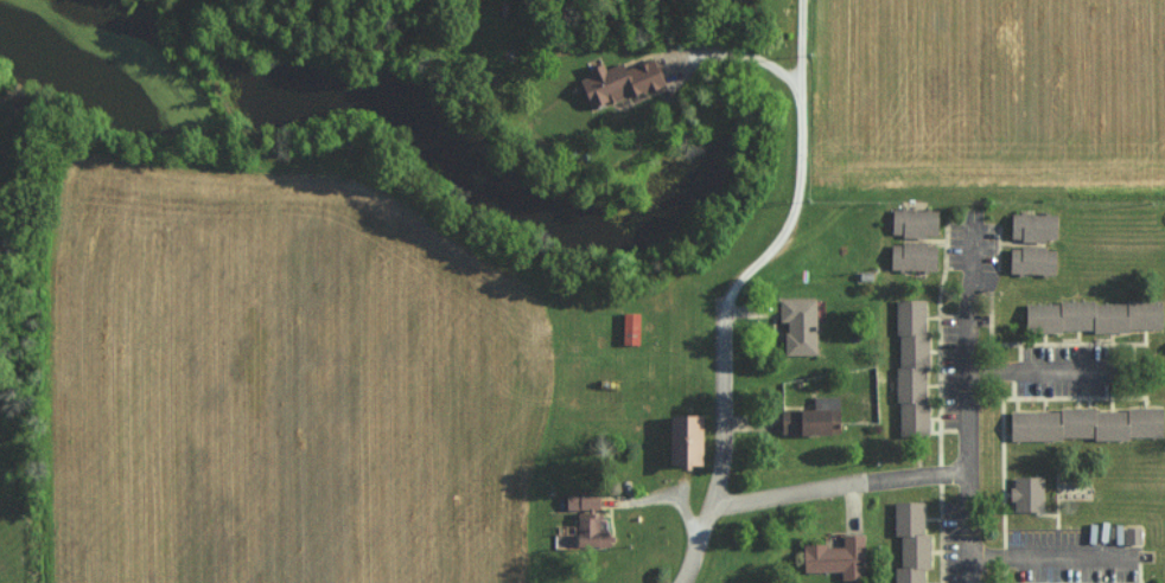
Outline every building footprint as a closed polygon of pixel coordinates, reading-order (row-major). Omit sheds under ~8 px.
[(660,87),(652,59),(623,68),(621,63),(603,68),(602,64),(586,68),(589,76),(578,80),(586,108),(660,87)] [(936,210),(891,209),(890,236),(935,237),(936,210)] [(1055,215),(1009,214),(1008,240),(1054,241),(1055,215)] [(935,244),(890,243),(889,269),(934,271),(935,244)] [(1007,273),(1054,274),(1055,248),(1008,247),(1007,273)] [(777,321),(783,321),(783,354),(815,354),(814,297),(777,298),(777,321)] [(925,299),(896,299),(896,434),(925,434),(925,299)] [(1160,301),(1024,301),(1023,330),(1160,330),(1160,301)] [(637,312),(621,312),(620,344),(636,344),(637,312)] [(838,396),(813,396),(813,407),(778,408),(779,433),(838,432),(838,396)] [(1160,409),(1009,409),(1009,439),(1160,439),(1160,409)] [(699,414),(666,413),(665,465),(698,466),(699,414)] [(1010,501),(1013,501),(1013,510),(1041,510),(1041,476),(1010,476),(1010,501)] [(597,510),(597,493),(564,493),(564,510),(597,510)] [(893,501),(893,536),(900,536),(900,566),(893,566),(893,582),(923,582),(923,568),(928,568),(928,533),(922,533),(922,501),(893,501)] [(607,546),(607,530),(597,530),(597,512),(574,512),(574,547),(607,546)] [(1124,544),(1139,544),(1139,527),(1123,527),(1124,544)] [(861,534),(840,534),(840,544),(801,544),(802,571),(839,571),(839,580),(862,579),(861,534)]
